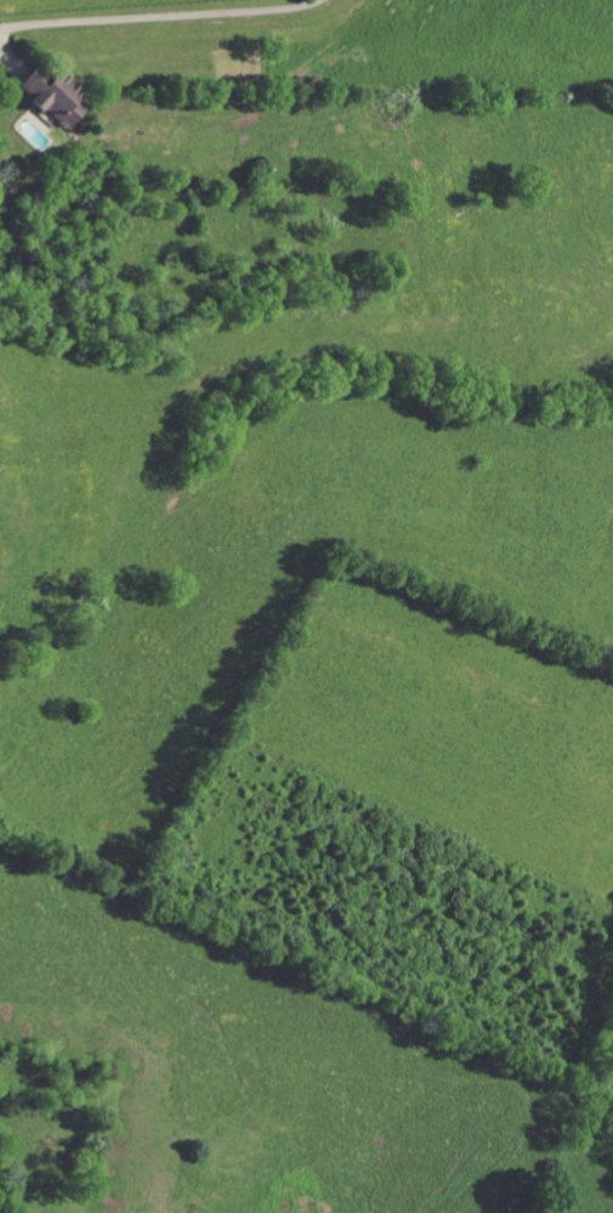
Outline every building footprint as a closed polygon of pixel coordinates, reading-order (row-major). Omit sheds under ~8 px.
[(84,108),(73,97),(80,90),(59,70),(46,84),(32,70),(17,86),(31,99),(27,103),(37,113),(41,109),(63,130),(84,108)]
